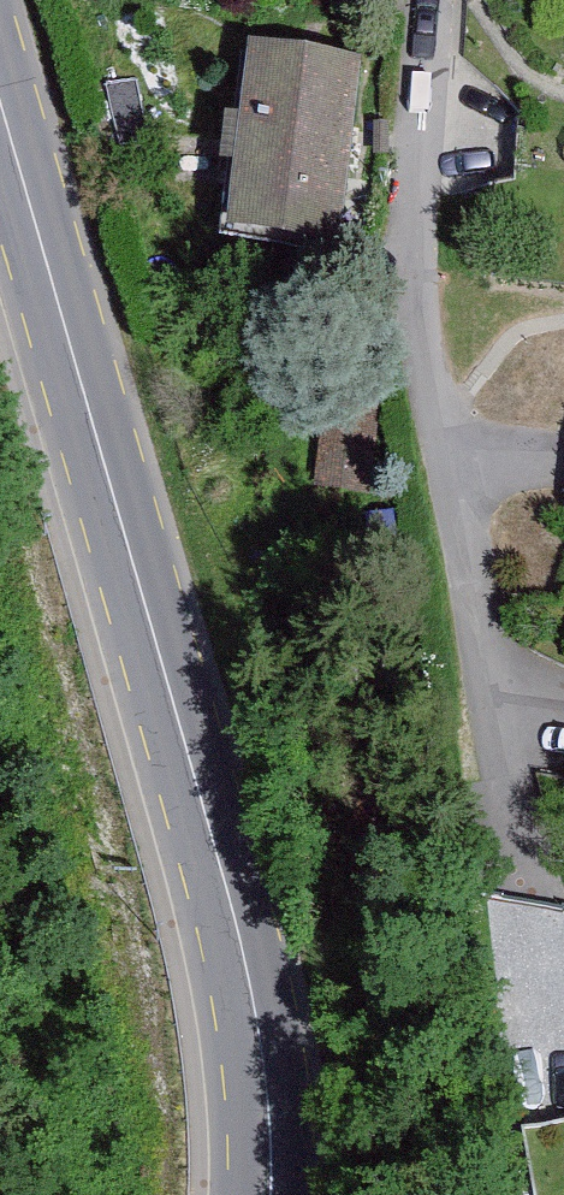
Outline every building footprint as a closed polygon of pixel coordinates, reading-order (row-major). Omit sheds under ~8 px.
[(368,59),(256,43),(230,220),(341,236),(368,59)] [(322,390),(312,488),(370,495),(381,396),(322,390)]
